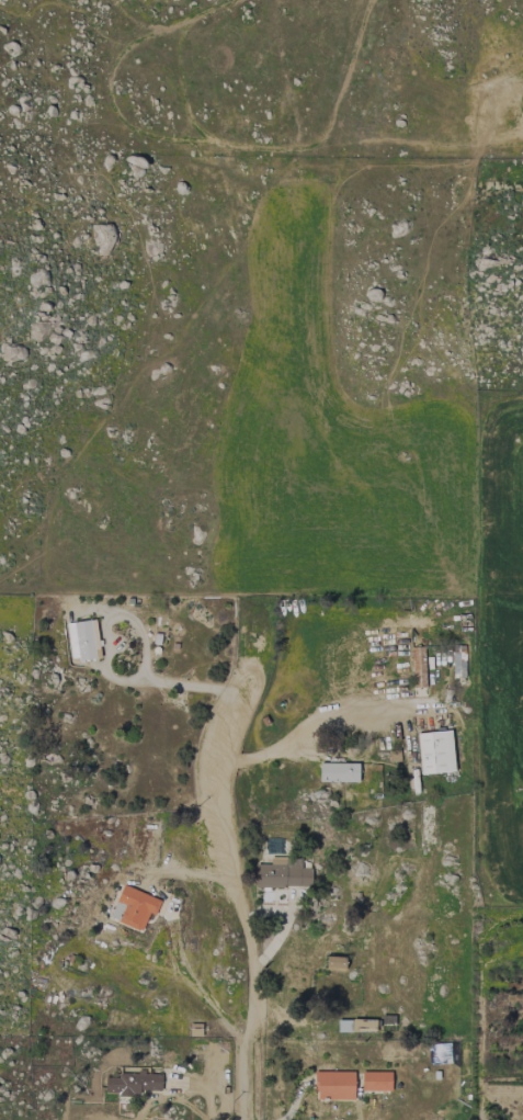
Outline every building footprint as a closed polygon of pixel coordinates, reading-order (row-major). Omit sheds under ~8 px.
[(64,624),(70,661),(100,657),(94,619),(64,624)] [(412,688),(425,688),(423,647),(410,648),(412,688)] [(463,678),(464,652),(452,651),(452,678),(463,678)] [(419,773),(453,772),(451,731),(417,732),(419,773)] [(358,781),(358,763),(318,764),(319,783),(358,781)] [(310,888),(311,868),(300,868),(300,858),(270,857),(270,864),(255,864),(254,886),(310,888)] [(154,915),(160,900),(122,885),(109,918),(141,931),(148,913),(154,915)] [(326,955),(326,968),(344,969),(345,956),(326,955)] [(354,1072),(314,1072),(314,1099),(353,1100),(354,1072)] [(391,1091),(390,1072),(361,1072),(361,1091),(391,1091)] [(161,1092),(161,1073),(118,1073),(118,1077),(105,1077),(104,1091),(161,1092)]
